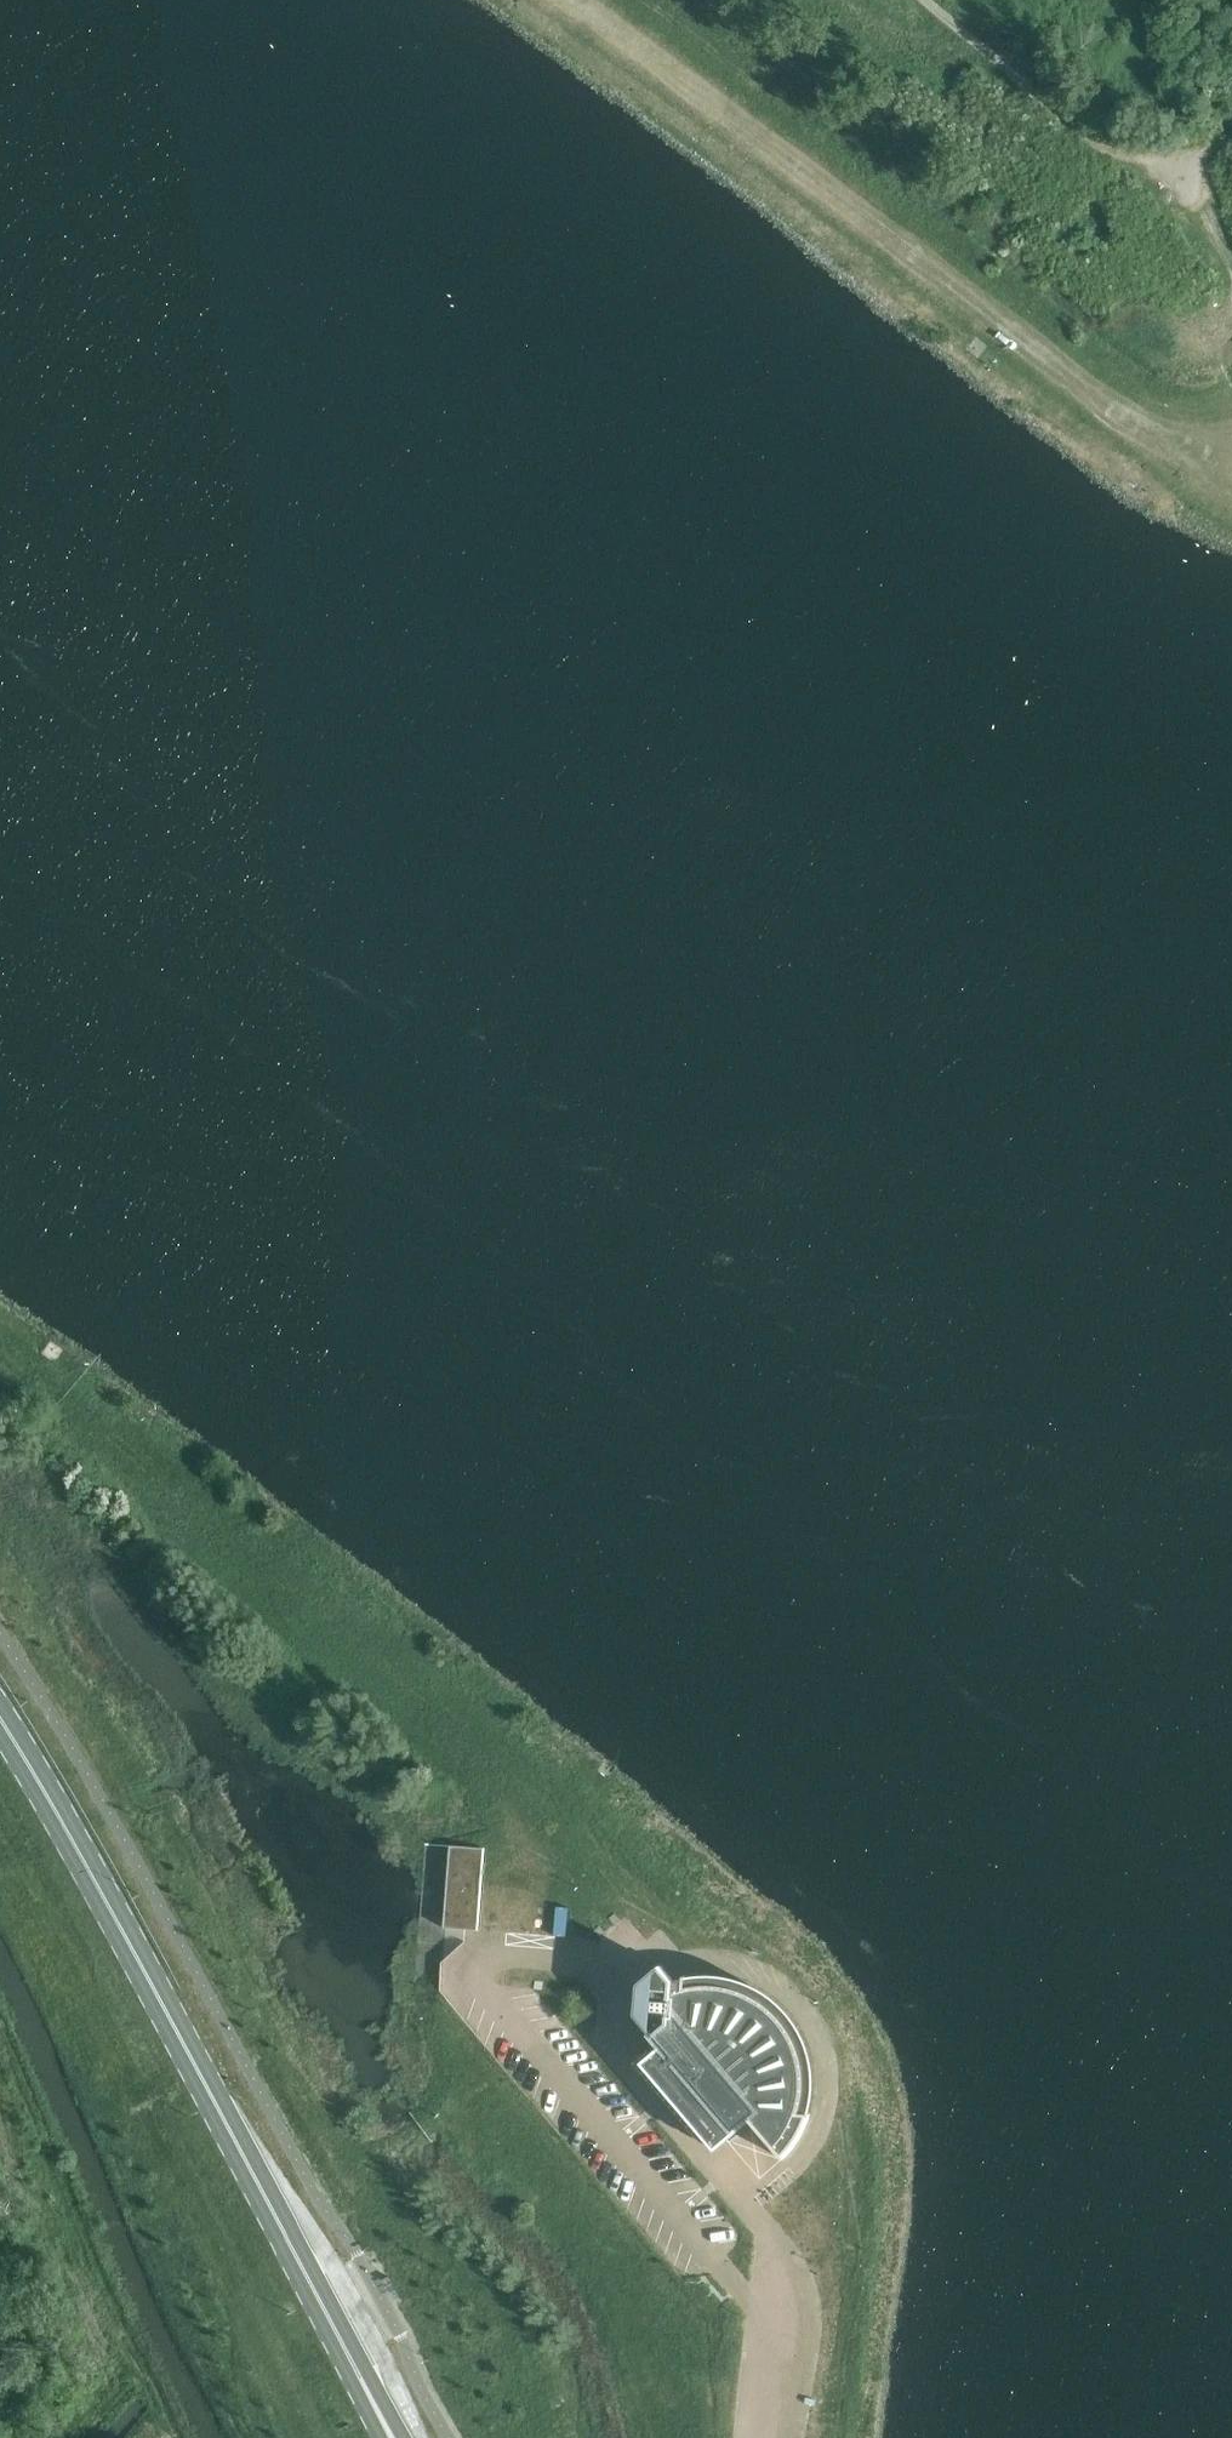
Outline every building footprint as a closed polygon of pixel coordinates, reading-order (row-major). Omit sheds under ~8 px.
[(484,1848),(450,1845),(449,1858),(444,1927),(466,1929),(478,1930),(478,1927),(484,1848)] [(751,2123),(784,2161),(787,2158),(794,2151),(801,2141),(805,2135),(809,2126),(812,2119),(810,2116),(813,2105),(815,2092),(814,2078),(813,2064),(809,2050),(804,2037),(797,2025),(789,2015),(780,2006),(771,1998),(760,1991),(748,1986),(735,1981),(725,1979),(713,1978),(699,1978),(685,1980),(675,1983),(660,1965),(638,1983),(637,2019),(661,2047),(640,2065),(716,2154),(751,2123)]
